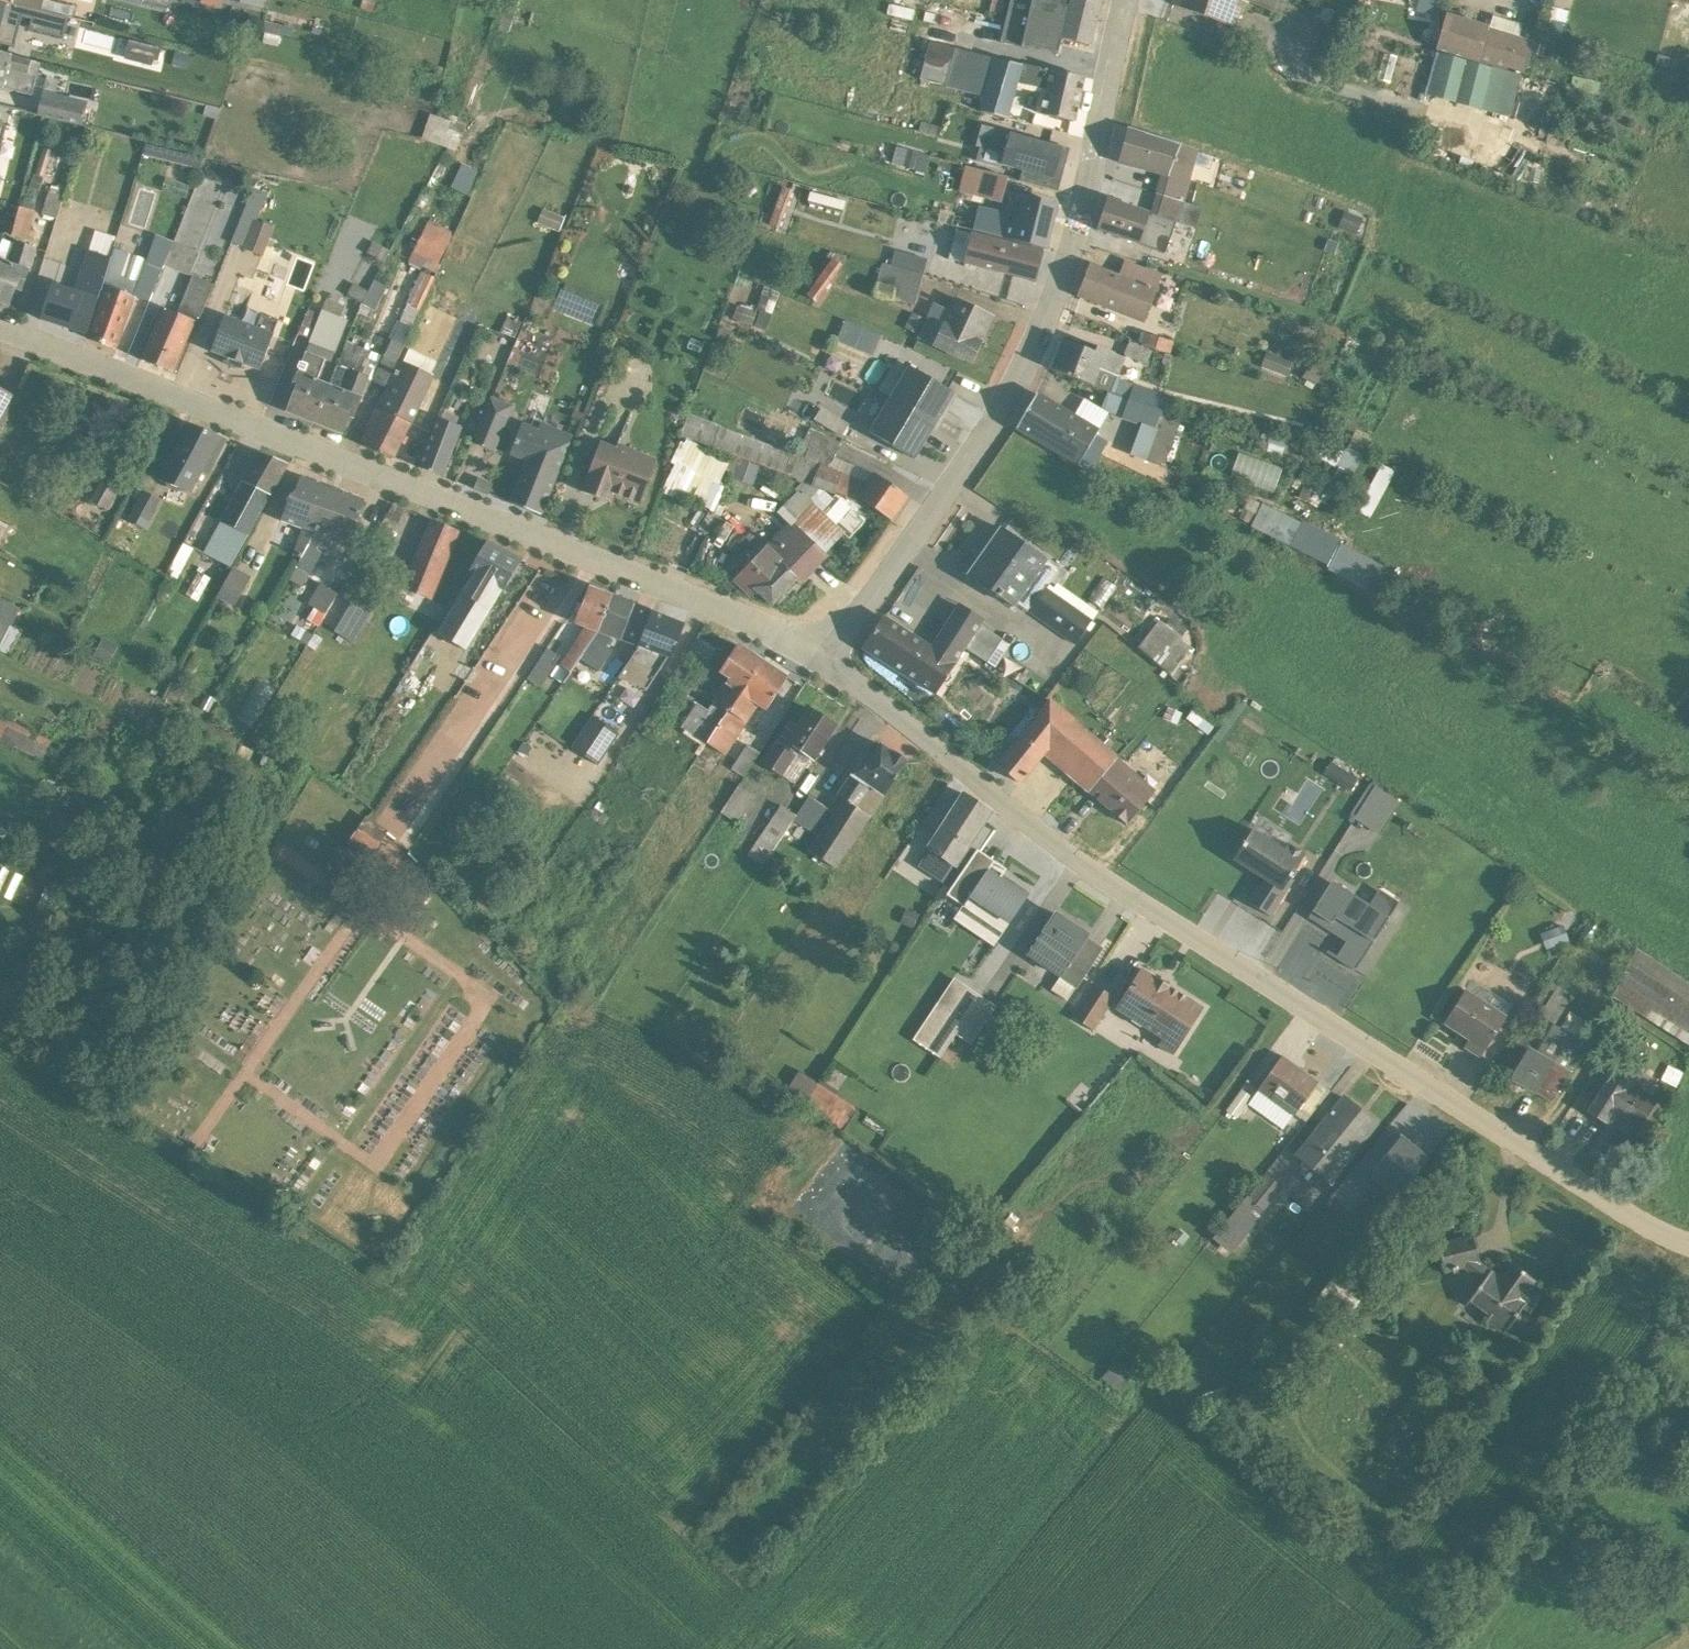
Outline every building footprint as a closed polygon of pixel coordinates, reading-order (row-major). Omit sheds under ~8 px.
[(71,19),(72,18),(74,8),(74,7),(45,0),(0,0),(0,1),(71,19)] [(168,8),(170,0),(130,0),(142,3),(168,8)] [(199,3),(219,9),(222,0),(200,0),(199,3)] [(239,4),(263,9),(264,0),(240,0),(239,4)] [(507,33),(519,0),(508,0),(497,30),(507,33)] [(999,42),(1056,54),(1060,39),(1067,6),(1042,0),(1008,0),(999,42)] [(1087,46),(1099,0),(1055,0),(1055,3),(1067,6),(1060,39),(1087,46)] [(1171,5),(1233,28),(1243,2),(1239,1),(1240,0),(1173,0),(1171,5)] [(9,45),(14,25),(45,32),(47,24),(57,26),(60,16),(0,1),(0,43),(9,45)] [(1539,29),(1563,34),(1568,12),(1545,6),(1539,29)] [(1487,27),(1445,13),(1438,31),(1440,39),(1435,51),(1438,52),(1519,76),(1520,73),(1523,74),(1527,65),(1533,42),(1518,37),(1521,26),(1491,16),(1487,27)] [(264,22),(261,33),(279,38),(280,36),(290,38),(293,29),(264,22)] [(279,38),(264,34),(262,43),(277,47),(279,38)] [(956,50),(945,87),(981,97),(992,59),(956,50)] [(1438,52),(1425,96),(1508,118),(1519,76),(1438,52)] [(14,91),(14,92),(30,96),(35,77),(36,77),(39,64),(0,55),(0,88),(14,91)] [(993,60),(978,111),(1007,118),(1016,89),(1038,94),(1034,113),(1072,122),(1082,78),(1023,64),(1022,66),(993,60)] [(87,102),(41,92),(36,115),(37,115),(81,126),(87,102)] [(465,125),(464,124),(457,121),(459,115),(458,114),(450,111),(446,121),(432,116),(423,139),(424,140),(454,152),(465,125)] [(921,122),(918,132),(935,137),(938,127),(921,122)] [(1197,151),(1126,128),(1117,163),(1158,176),(1154,193),(1183,202),(1197,151)] [(1008,133),(995,129),(990,150),(1003,154),(1000,165),(1021,171),(1019,181),(1056,192),(1056,191),(1063,164),(1068,148),(1060,146),(1010,132),(1008,133)] [(145,145),(142,156),(200,171),(205,159),(145,145)] [(42,149),(34,174),(42,177),(50,152),(42,149)] [(920,154),(903,149),(898,166),(924,173),(928,160),(919,158),(920,154)] [(999,203),(1006,178),(965,167),(958,192),(999,203)] [(189,186),(165,178),(161,191),(185,199),(189,186)] [(781,187),(767,226),(777,229),(791,190),(781,187)] [(267,194),(253,188),(230,243),(262,256),(273,228),(256,221),(267,194)] [(48,192),(41,214),(55,219),(62,196),(48,192)] [(1105,199),(1095,230),(1137,244),(1139,240),(1152,245),(1162,219),(1180,224),(1183,213),(1178,212),(1181,202),(1156,194),(1149,211),(1105,199)] [(1055,208),(1055,205),(1018,195),(1012,216),(976,206),(972,219),(939,210),(935,222),(936,223),(1044,250),(1055,208)] [(33,211),(36,201),(25,198),(21,208),(18,207),(11,235),(25,240),(26,239),(34,212),(33,211)] [(1344,212),(1337,228),(1356,234),(1361,220),(1344,212)] [(438,264),(454,235),(426,221),(410,252),(407,263),(436,275),(441,265),(438,264)] [(970,232),(962,263),(1034,282),(1042,252),(970,232)] [(85,335),(115,240),(91,233),(86,252),(84,251),(73,288),(51,281),(39,320),(85,335)] [(147,302),(172,242),(153,235),(144,258),(113,249),(85,335),(85,338),(114,349),(135,297),(147,302)] [(0,244),(0,303),(7,305),(14,288),(20,290),(35,249),(13,241),(12,244),(1,240),(0,244)] [(198,251),(172,242),(162,266),(189,276),(198,251)] [(387,250),(372,242),(366,252),(375,257),(374,259),(381,262),(387,250)] [(801,291),(814,302),(841,266),(840,265),(845,257),(829,252),(801,291)] [(1088,264),(1075,297),(1143,324),(1161,275),(1123,260),(1118,274),(1088,264)] [(881,265),(873,294),(913,305),(921,277),(881,265)] [(198,323),(213,285),(191,276),(177,314),(161,308),(161,309),(140,360),(171,373),(195,322),(198,323)] [(373,281),(361,304),(374,310),(385,287),(373,281)] [(360,302),(366,291),(351,284),(345,295),(360,302)] [(932,303),(915,339),(970,365),(994,317),(952,296),(946,309),(932,303)] [(334,353),(340,336),(343,330),(342,330),(345,321),(339,319),(343,307),(324,300),(319,314),(306,309),(306,310),(299,330),(298,330),(297,334),(309,338),(307,344),(315,347),(312,355),(305,352),(301,362),(299,361),(296,369),(298,370),(296,373),(295,373),(286,394),(291,396),(284,413),(313,424),(328,384),(317,380),(324,360),(329,361),(333,353),(334,353)] [(754,313),(736,307),(732,319),(750,325),(754,313)] [(911,313),(904,328),(916,333),(923,319),(911,313)] [(210,352),(226,359),(225,361),(223,361),(222,362),(226,366),(231,368),(237,369),(243,370),(243,368),(241,368),(242,365),(258,370),(273,335),(272,334),(277,322),(260,316),(255,328),(224,316),(210,352)] [(880,336),(844,321),(836,340),(872,355),(880,336)] [(385,388),(412,328),(400,322),(383,356),(345,342),(338,359),(342,361),(340,367),(347,369),(341,388),(328,384),(313,424),(341,435),(348,418),(353,419),(367,380),(385,388)] [(1142,333),(1139,344),(1139,345),(1169,353),(1172,343),(1142,333)] [(1123,355),(1145,365),(1151,352),(1129,342),(1123,355)] [(1062,343),(1051,371),(1106,392),(1113,376),(1117,377),(1124,358),(1082,343),(1081,347),(1062,343)] [(1266,353),(1260,368),(1284,377),(1289,363),(1266,353)] [(1312,385),(1328,358),(1319,353),(1307,372),(1305,370),(1300,378),(1312,385)] [(410,421),(433,377),(398,360),(377,407),(410,421)] [(906,368),(894,361),(877,391),(888,398),(887,401),(932,427),(937,419),(939,409),(943,409),(952,394),(907,367),(906,368)] [(1106,392),(1159,412),(1162,403),(1165,395),(1133,384),(1132,385),(1119,380),(1119,378),(1113,376),(1106,392)] [(0,430),(15,398),(0,389),(0,430)] [(1106,392),(1099,408),(1107,413),(1120,417),(1119,419),(1140,427),(1131,455),(1163,466),(1178,420),(1171,417),(1159,412),(1106,392)] [(1035,395),(1015,429),(1089,472),(1105,443),(1098,429),(1107,413),(1082,399),(1073,416),(1035,395)] [(493,452),(511,406),(488,397),(470,443),(493,452)] [(868,433),(913,459),(924,442),(922,440),(929,428),(931,429),(932,427),(887,401),(868,433)] [(1174,408),(1162,403),(1159,412),(1171,417),(1174,408)] [(377,407),(360,445),(390,459),(410,421),(377,407)] [(890,521),(906,497),(872,472),(832,458),(839,444),(809,429),(808,429),(797,451),(773,442),(772,442),(770,446),(686,414),(686,415),(678,434),(680,436),(803,483),(819,489),(836,496),(855,503),(858,500),(875,511),(889,521),(890,521)] [(461,428),(436,418),(417,468),(441,477),(461,428)] [(540,424),(537,429),(521,423),(509,454),(524,461),(508,503),(540,515),(571,436),(540,424)] [(1273,426),(1263,423),(1255,449),(1281,457),(1288,439),(1271,434),(1273,426)] [(188,426),(159,481),(188,493),(217,438),(188,426)] [(1368,439),(1353,433),(1347,447),(1362,454),(1368,439)] [(685,439),(664,494),(676,500),(679,494),(708,510),(713,498),(718,500),(722,490),(718,489),(725,471),(733,474),(732,478),(752,486),(758,468),(685,439)] [(638,505),(657,459),(617,444),(615,447),(599,442),(580,492),(608,503),(612,495),(638,505)] [(1353,474),(1362,454),(1345,447),(1342,453),(1319,443),(1313,456),(1353,474)] [(229,568),(286,464),(258,453),(240,481),(240,482),(202,553),(229,568)] [(1237,458),(1229,480),(1271,496),(1279,474),(1237,458)] [(1372,515),(1394,467),(1380,461),(1358,509),(1372,515)] [(1318,502),(1333,510),(1349,478),(1350,479),(1353,474),(1337,467),(1318,502)] [(291,554),(300,558),(307,545),(330,489),(299,478),(280,521),(301,529),(291,554)] [(478,478),(473,489),(487,495),(492,484),(478,478)] [(99,481),(88,501),(107,511),(118,491),(99,481)] [(850,542),(875,511),(858,500),(855,503),(836,496),(828,519),(821,512),(831,501),(819,489),(803,483),(796,498),(780,517),(786,523),(789,520),(826,551),(842,535),(850,542)] [(350,548),(363,500),(330,489),(307,545),(324,551),(323,555),(338,561),(344,547),(350,549),(350,548)] [(141,492),(126,520),(144,529),(159,501),(141,492)] [(1240,509),(1236,518),(1251,525),(1260,506),(1246,499),(1241,510),(1240,509)] [(1272,510),(1261,504),(1260,506),(1251,525),(1249,529),(1327,567),(1326,570),(1383,599),(1396,574),(1272,510)] [(402,587),(428,599),(457,532),(431,520),(402,587)] [(789,520),(734,581),(749,595),(754,589),(771,605),(795,580),(797,582),(826,551),(789,520)] [(8,526),(0,522),(0,542),(8,526)] [(999,528),(967,576),(1013,608),(1015,605),(1074,645),(1084,630),(1088,633),(1094,625),(1091,622),(1098,612),(1055,583),(1052,588),(1047,585),(1058,569),(1047,562),(1047,561),(999,528)] [(502,591),(520,561),(485,542),(431,631),(464,651),(501,591),(502,591)] [(182,545),(166,573),(176,579),(192,549),(182,545)] [(308,575),(321,554),(307,546),(287,580),(300,587),(307,575),(308,575)] [(250,577),(232,567),(216,598),(233,607),(250,577)] [(335,595),(319,585),(307,604),(312,608),(306,619),(316,626),(335,595)] [(597,634),(611,597),(588,588),(573,623),(583,627),(558,666),(570,674),(580,660),(597,634)] [(580,660),(597,672),(612,650),(605,646),(611,637),(638,648),(650,612),(611,597),(597,634),(580,660)] [(11,625),(19,609),(0,599),(0,622),(9,627),(11,625)] [(369,613),(351,602),(334,632),(352,643),(369,613)] [(933,692),(981,620),(957,604),(929,647),(883,619),(863,648),(933,692)] [(638,648),(617,678),(647,689),(668,659),(670,659),(683,625),(683,624),(650,612),(638,648)] [(1169,672),(1193,647),(1161,616),(1137,642),(1169,672)] [(5,654),(6,651),(10,653),(20,635),(18,633),(18,632),(0,622),(0,651),(5,654)] [(296,626),(291,636),(306,644),(311,634),(296,626)] [(986,663),(1000,640),(978,626),(963,648),(986,663)] [(716,649),(696,637),(687,652),(706,664),(716,649)] [(706,744),(760,660),(738,646),(718,673),(726,679),(724,683),(722,682),(710,701),(712,702),(707,711),(695,703),(679,726),(706,744)] [(765,711),(785,677),(760,660),(706,744),(724,755),(756,706),(765,711)] [(1086,793),(1116,757),(1049,698),(994,765),(1019,785),(1044,757),(1086,793)] [(760,763),(780,777),(782,776),(794,784),(809,759),(813,761),(837,726),(807,707),(795,725),(788,721),(760,763)] [(50,742),(8,721),(6,723),(0,720),(0,742),(40,760),(50,742)] [(835,870),(908,763),(879,742),(868,757),(863,754),(835,795),(840,799),(832,811),(808,796),(794,816),(784,831),(800,841),(808,830),(816,836),(807,851),(835,870)] [(746,746),(730,769),(743,777),(758,754),(746,746)] [(1154,791),(1116,757),(1086,793),(1125,825),(1154,791)] [(1330,760),(1323,773),(1353,790),(1360,776),(1330,760)] [(1381,831),(1401,798),(1376,782),(1355,815),(1381,831)] [(738,784),(719,813),(735,823),(755,794),(738,784)] [(952,866),(953,867),(989,812),(962,794),(926,849),(928,850),(916,868),(941,884),(952,866)] [(784,831),(794,816),(779,805),(746,856),(761,866),(784,831)] [(1288,844),(1283,850),(1252,829),(1231,860),(1263,881),(1259,887),(1257,886),(1246,902),(1269,917),(1285,892),(1282,890),(1305,855),(1288,844)] [(997,862),(974,847),(941,895),(960,908),(953,919),(953,920),(994,946),(1010,922),(1012,923),(1032,893),(994,867),(997,862)] [(1331,882),(1307,917),(1345,942),(1336,957),(1355,969),(1398,903),(1379,890),(1368,906),(1331,882)] [(905,910),(900,924),(912,929),(918,915),(905,910)] [(1050,991),(1064,1000),(1072,987),(1075,989),(1102,948),(1087,938),(1089,934),(1054,911),(1024,955),(1058,978),(1050,991)] [(1688,1046),(1688,985),(1636,951),(1636,952),(1611,997),(1688,1046)] [(1202,1008),(1142,969),(1114,1009),(1160,1039),(1156,1046),(1171,1055),(1202,1008)] [(979,996),(953,979),(912,1040),(938,1057),(979,996)] [(1569,994),(1549,981),(1544,989),(1542,988),(1532,1005),(1541,1010),(1539,1015),(1553,1024),(1568,1000),(1566,999),(1569,994)] [(1113,998),(1091,984),(1070,1016),(1092,1031),(1113,998)] [(1482,1001),(1464,990),(1442,1024),(1467,1040),(1463,1048),(1479,1058),(1512,1005),(1489,990),(1482,1001)] [(995,1007),(979,996),(953,1036),(968,1046),(995,1007)] [(1584,1043),(1592,1028),(1568,1013),(1559,1028),(1551,1024),(1535,1052),(1527,1047),(1526,1048),(1508,1080),(1534,1095),(1535,1094),(1550,1103),(1585,1044),(1584,1043)] [(1248,1105),(1282,1130),(1316,1083),(1280,1057),(1256,1090),(1258,1091),(1248,1105)] [(1640,1072),(1618,1059),(1588,1112),(1607,1124),(1612,1117),(1634,1131),(1657,1100),(1643,1091),(1645,1088),(1643,1086),(1648,1078),(1640,1072)] [(789,1091),(844,1125),(858,1104),(803,1070),(789,1091)] [(1251,1097),(1240,1090),(1224,1111),(1235,1119),(1251,1097)] [(1298,1175),(1320,1193),(1328,1184),(1329,1185),(1375,1124),(1342,1098),(1293,1156),(1305,1165),(1298,1175)] [(1361,1182),(1390,1205),(1427,1159),(1417,1151),(1418,1150),(1399,1135),(1361,1182)] [(1252,1244),(1291,1196),(1265,1174),(1211,1238),(1219,1245),(1215,1251),(1221,1257),(1227,1252),(1237,1260),(1240,1257),(1245,1260),(1255,1248),(1252,1244)] [(1521,1309),(1528,1314),(1540,1297),(1530,1289),(1535,1282),(1507,1262),(1496,1277),(1479,1264),(1471,1236),(1434,1244),(1444,1274),(1461,1269),(1481,1283),(1467,1302),(1487,1316),(1484,1321),(1502,1334),(1521,1309)]
